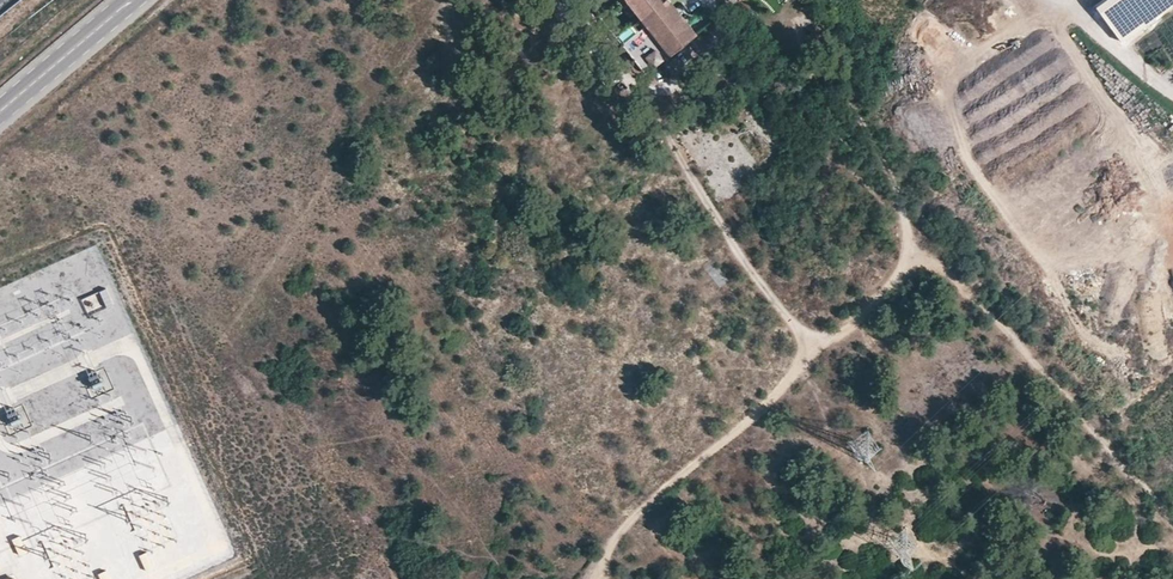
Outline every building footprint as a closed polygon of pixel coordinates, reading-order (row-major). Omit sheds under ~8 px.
[(628,3),(639,16),(660,0),(633,0),(628,3)] [(639,16),(647,26),(670,54),(696,33),(671,0),(660,0),(639,16)] [(645,28),(638,33),(632,24),(615,37),(644,74),(667,56),(645,28)] [(782,60),(775,51),(768,56),(775,65),(782,60)] [(727,280),(712,260),(704,267),(719,287),(727,280)] [(82,300),(88,312),(110,302),(104,290),(82,300)] [(27,550),(20,535),(12,538),(19,554),(27,550)] [(155,568),(147,551),(139,556),(147,572),(155,568)] [(107,570),(98,574),(101,578),(111,578),(107,570)]
